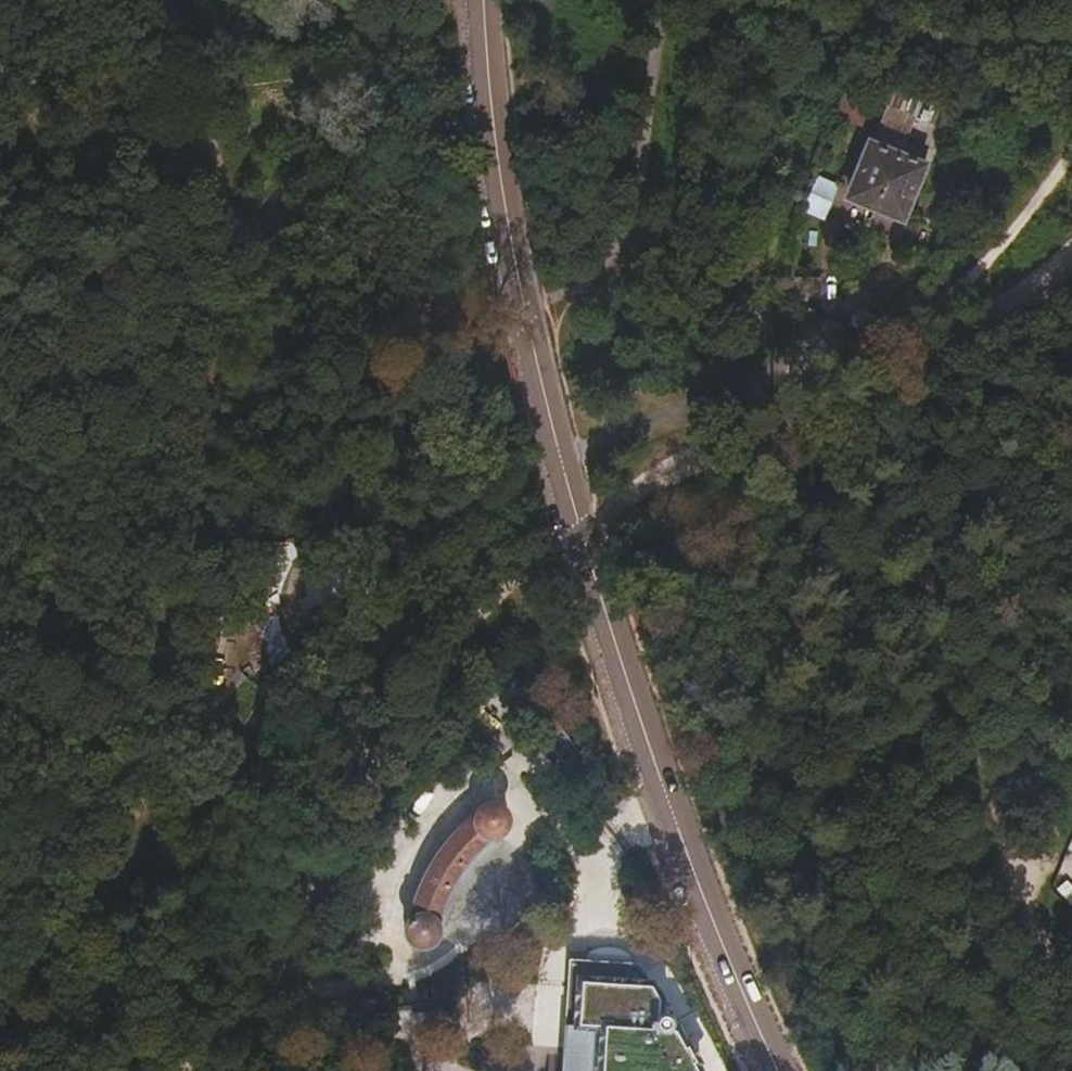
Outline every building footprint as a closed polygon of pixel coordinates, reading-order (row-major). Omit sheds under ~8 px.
[(945,128),(954,146),(965,140),(950,110),(888,85),(882,102),(945,128)] [(829,112),(864,126),(869,113),(835,100),(829,112)] [(871,147),(919,167),(923,156),(875,136),(871,147)] [(848,198),(900,219),(920,168),(919,167),(871,147),(869,146),(848,198)] [(802,211),(829,221),(841,187),(815,178),(802,211)] [(520,714),(560,767),(577,754),(536,701),(520,714)] [(418,947),(420,948),(422,948),(424,947),(427,946),(429,945),(431,944),(432,942),(434,940),(435,939),(435,937),(436,934),(436,932),(435,930),(435,927),(433,925),(432,923),(437,905),(440,895),(444,885),(447,880),(451,874),(458,862),(468,850),(472,845),(478,840),(486,834),(489,835),(492,835),(495,835),(498,834),(501,832),(504,830),(505,828),(506,826),(507,824),(507,821),(507,820),(506,817),(506,815),(505,813),(503,811),(503,810),(500,808),(498,807),(497,807),(495,806),(494,806),(492,806),(490,806),(488,806),(487,807),(485,807),(483,809),(481,810),(480,812),(478,815),(478,817),(477,819),(466,827),(459,834),(446,850),(439,861),(433,873),(429,881),(424,895),(421,905),(418,918),(416,919),(414,920),(412,921),(411,922),(409,924),(408,926),(407,928),(406,930),(406,934),(407,937),(408,939),(409,941),(411,944),(414,946),(416,947),(418,947)] [(1071,906),(1071,887),(1066,880),(1056,888),(1071,906)] [(583,963),(584,963),(628,966),(628,962),(627,959),(624,955),(620,952),(616,951),(612,950),(609,950),(605,950),(602,950),(598,950),(593,951),(589,953),(586,955),(584,958),(584,961),(583,963)] [(668,1024),(669,1023),(670,1020),(670,1019),(669,1017),(668,1015),(666,1013),(664,1013),(662,1012),(661,1013),(659,996),(651,982),(647,980),(647,973),(643,967),(628,966),(611,965),(584,963),(583,963),(571,962),(569,986),(567,1027),(567,1030),(564,1070),(698,1070),(674,1026),(668,1024)] [(385,1006),(387,1021),(445,1013),(444,999),(440,999),(385,1006)]
